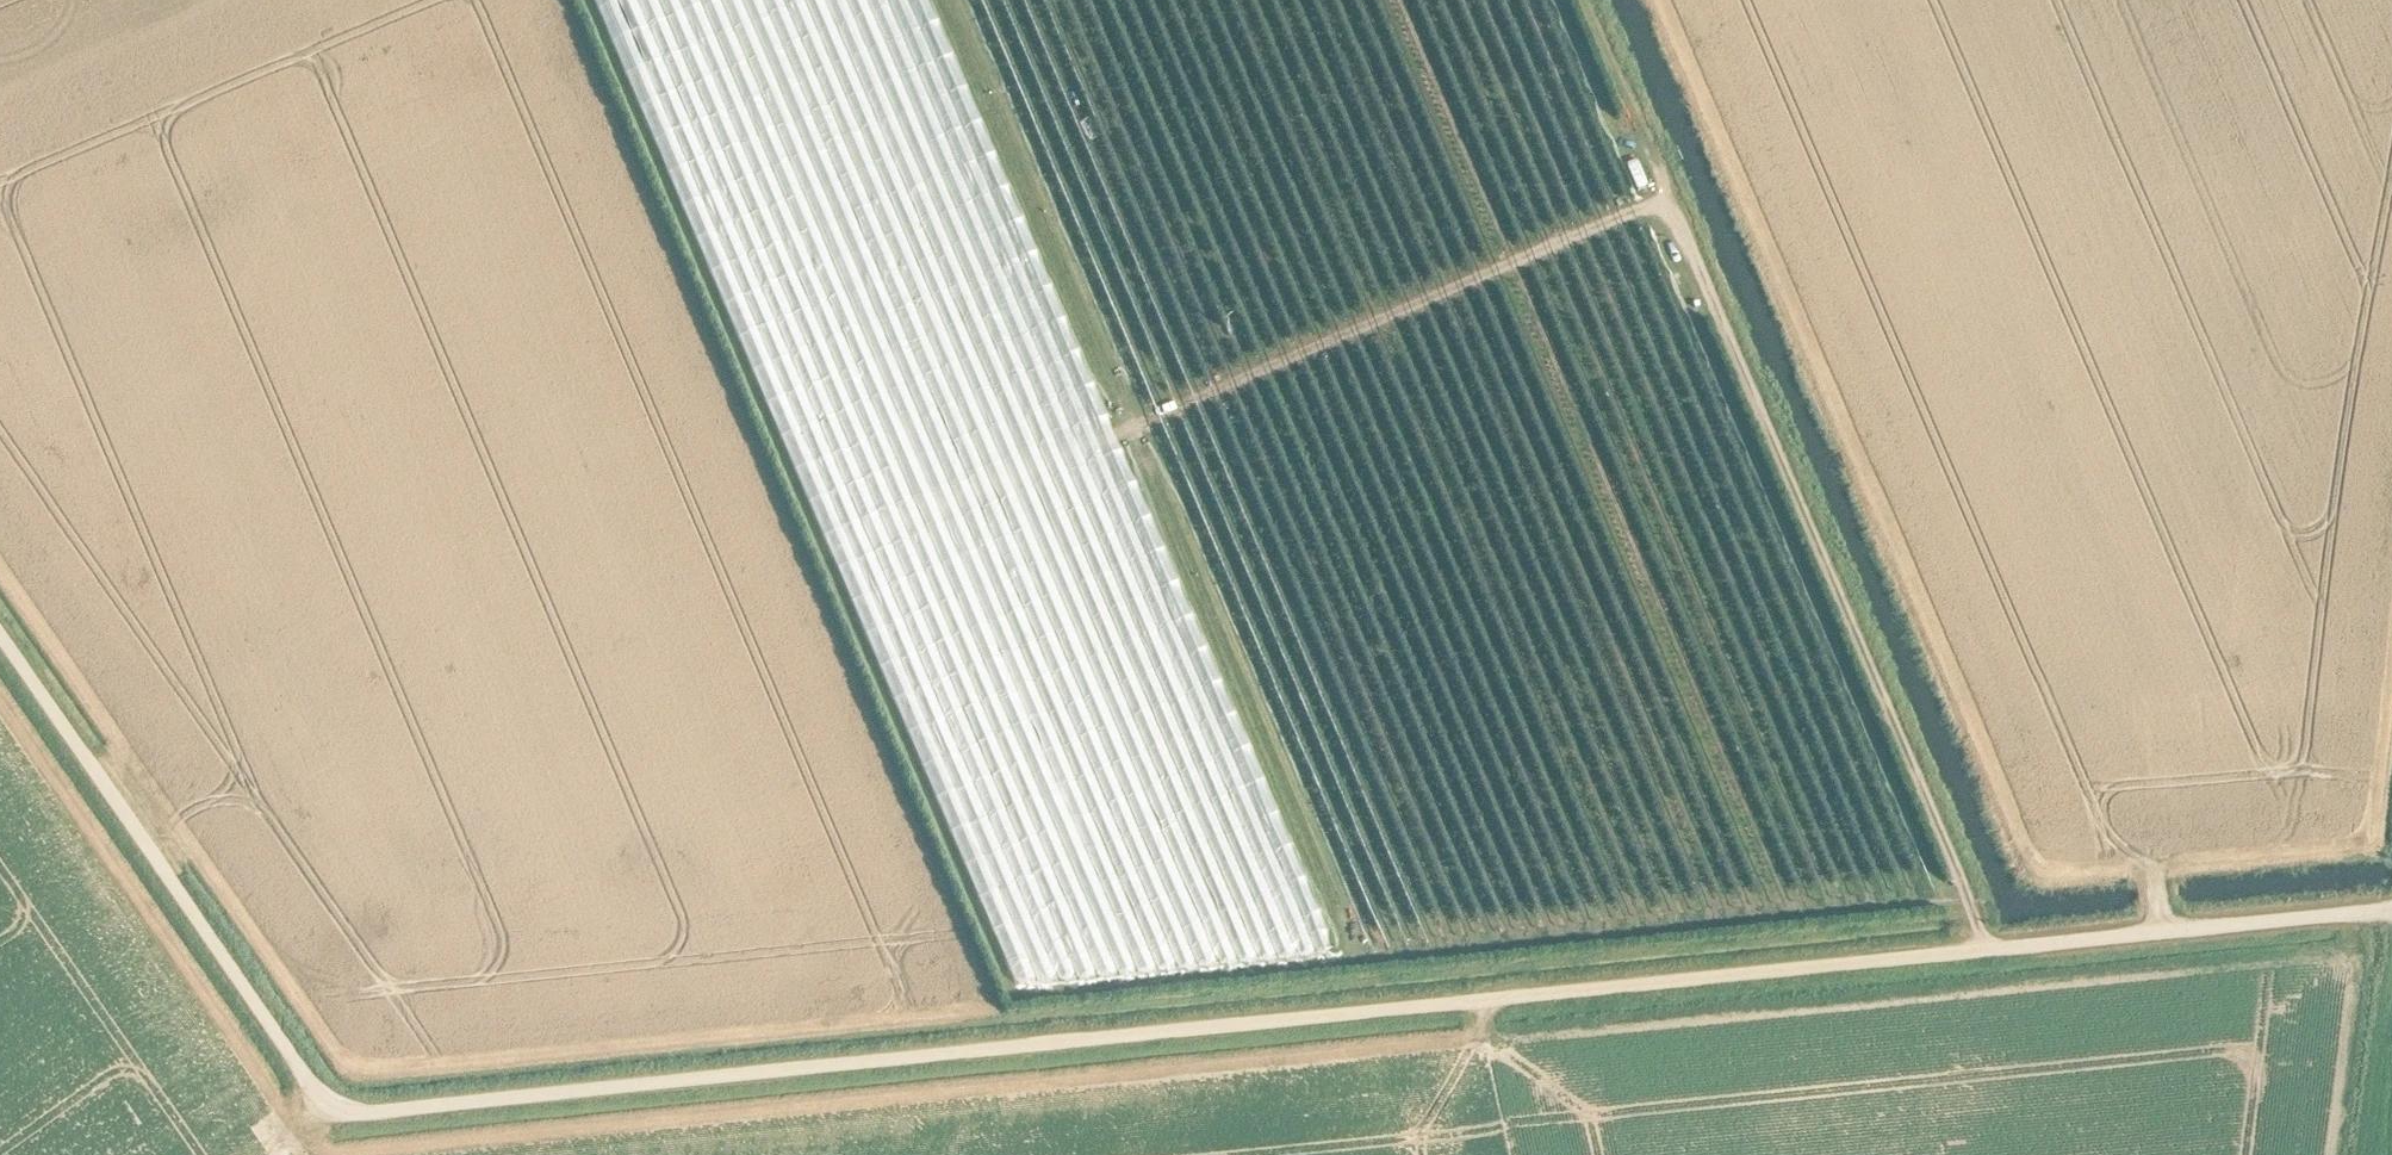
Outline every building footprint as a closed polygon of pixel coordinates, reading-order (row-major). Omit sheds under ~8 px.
[(1655,160),(1637,166),(1646,194),(1665,187),(1655,160)]
